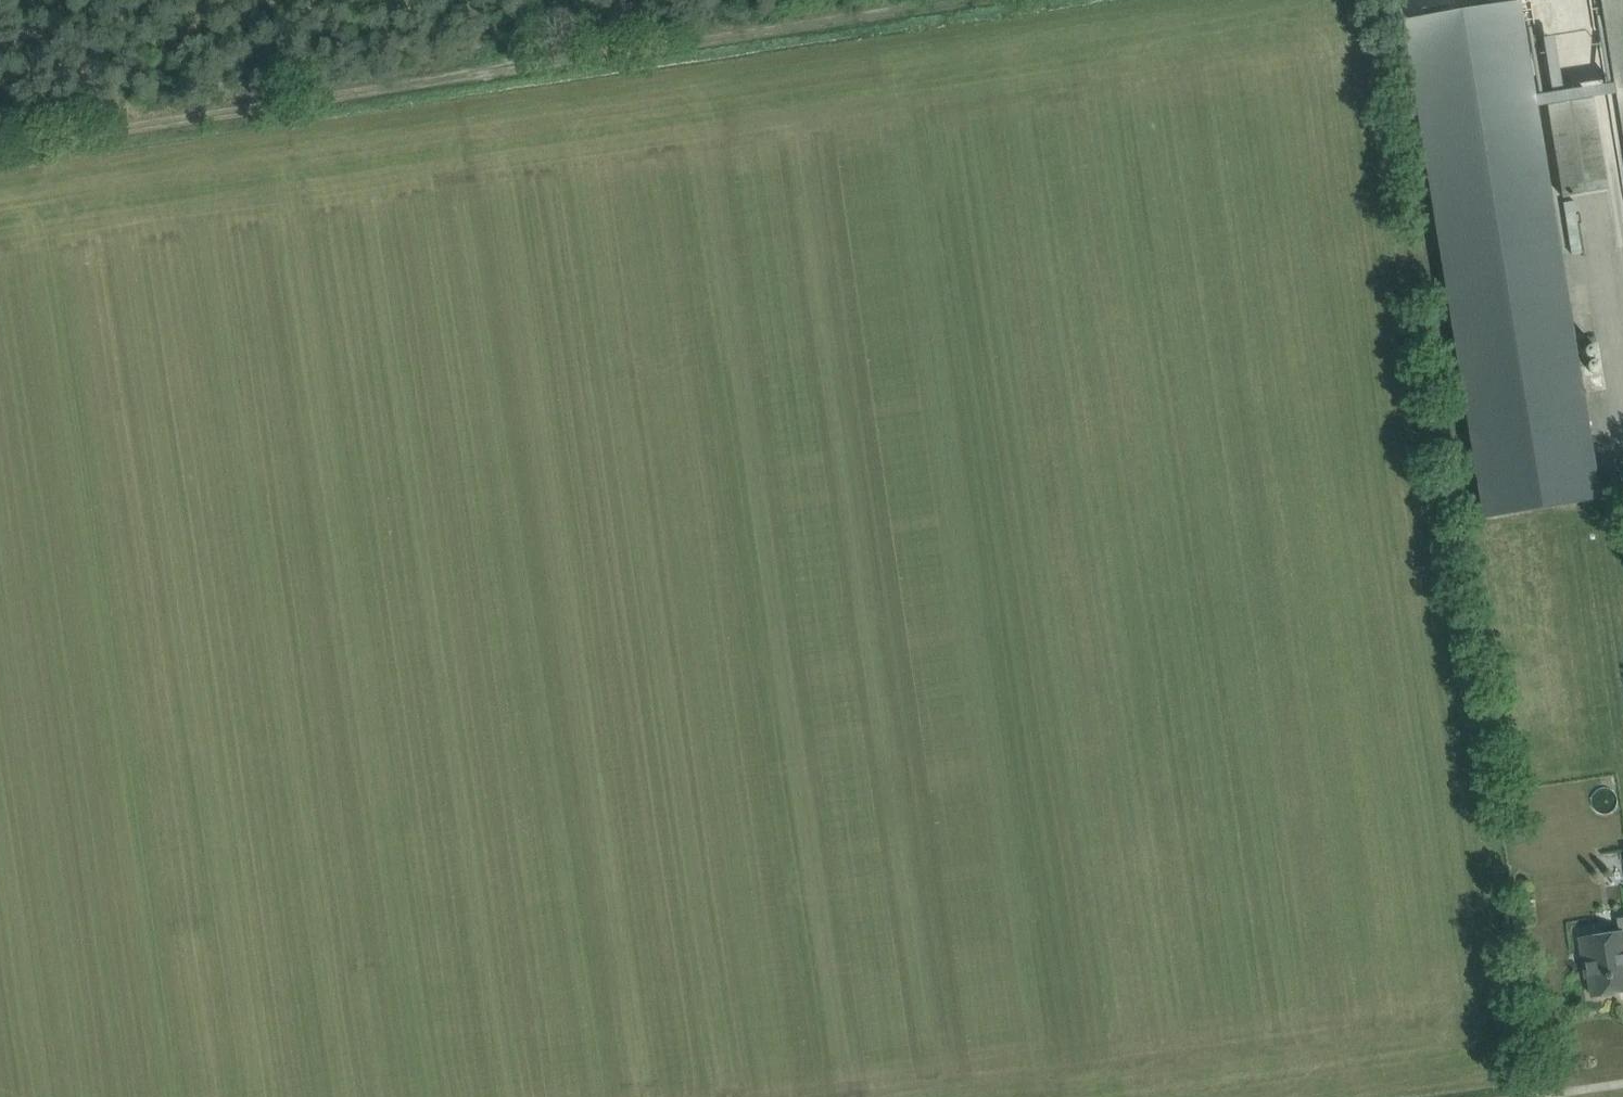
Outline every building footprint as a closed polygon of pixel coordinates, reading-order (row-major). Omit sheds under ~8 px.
[(1622,114),(1622,0),(1605,0),(1622,114)] [(1521,1),(1405,20),(1484,515),(1601,496),(1521,1)] [(1594,97),(1550,104),(1565,196),(1609,190),(1594,97)] [(1619,919),(1621,932),(1581,939),(1587,977),(1590,976),(1593,996),(1622,992),(1622,919),(1619,919)]
